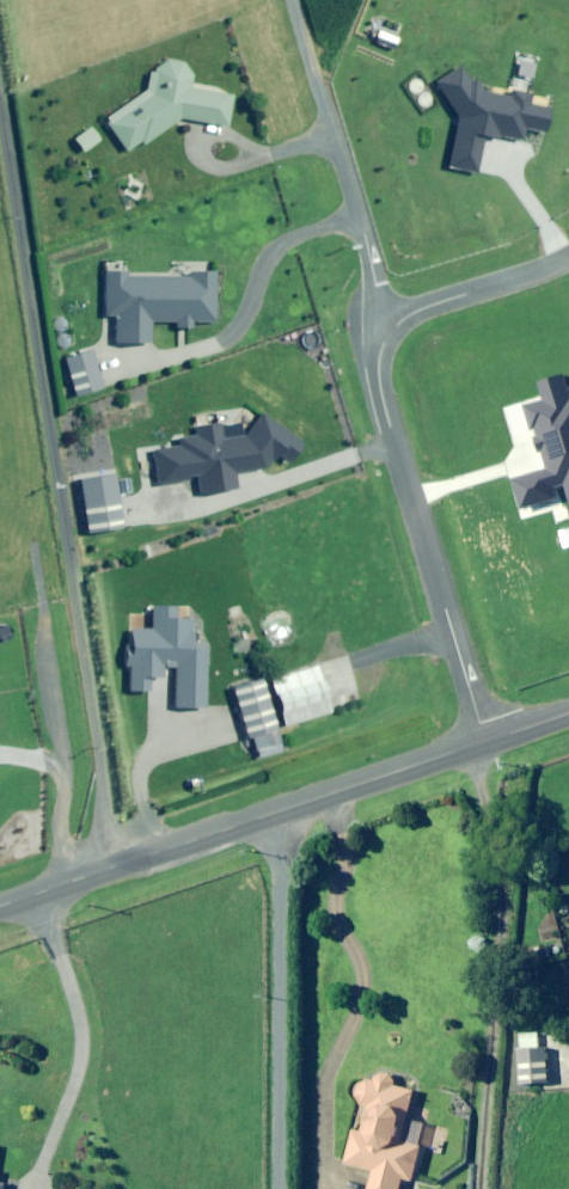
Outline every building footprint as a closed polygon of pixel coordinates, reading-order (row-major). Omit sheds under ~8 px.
[(157,88),(156,93),(111,123),(129,149),(143,140),(145,142),(182,117),(228,125),(233,97),(191,90),(194,73),(185,62),(170,60),(160,67),(157,88)] [(438,83),(461,117),(451,166),(478,171),(485,135),(523,142),(526,126),(546,130),(550,110),(531,106),(533,97),(514,93),(513,100),(485,95),(476,80),(471,82),(461,67),(438,83)] [(129,272),(106,272),(106,315),(118,316),(118,342),(152,342),(153,321),(217,322),(217,273),(191,273),(191,278),(129,278),(129,272)] [(78,396),(106,387),(94,350),(67,359),(78,396)] [(561,375),(536,382),(542,402),(525,407),(538,451),(540,451),(546,470),(511,480),(519,507),(554,497),(552,488),(564,485),(568,504),(568,398),(561,375)] [(184,448),(154,452),(159,482),(200,476),(202,495),(239,489),(236,471),(267,467),(279,449),(293,459),(305,441),(263,413),(248,436),(225,439),(223,424),(195,428),(196,438),(183,440),(184,448)] [(92,533),(123,528),(115,476),(83,481),(92,533)] [(129,630),(129,645),(122,645),(122,669),(128,669),(128,692),(149,693),(149,679),(162,679),(162,668),(174,668),(173,708),(204,709),(205,648),(190,648),(190,620),(176,620),(176,609),(151,609),(150,631),(129,630)] [(266,679),(236,688),(250,736),(280,727),(266,679)] [(549,1083),(545,1049),(516,1052),(520,1086),(549,1083)] [(396,1085),(396,1083),(396,1081),(396,1079),(395,1078),(394,1076),(393,1075),(392,1074),(390,1073),(388,1072),(387,1072),(385,1072),(383,1073),(381,1073),(380,1074),(379,1075),(377,1077),(377,1078),(376,1080),(374,1080),(371,1080),(368,1080),(366,1081),(364,1083),(362,1084),(360,1086),(359,1089),(358,1091),(358,1093),(358,1096),(358,1099),(359,1101),(361,1103),(362,1105),(364,1107),(367,1108),(368,1108),(361,1131),(356,1130),(346,1165),(374,1172),(370,1188),(403,1188),(406,1179),(414,1181),(423,1147),(403,1142),(416,1091),(396,1086),(396,1085)]
